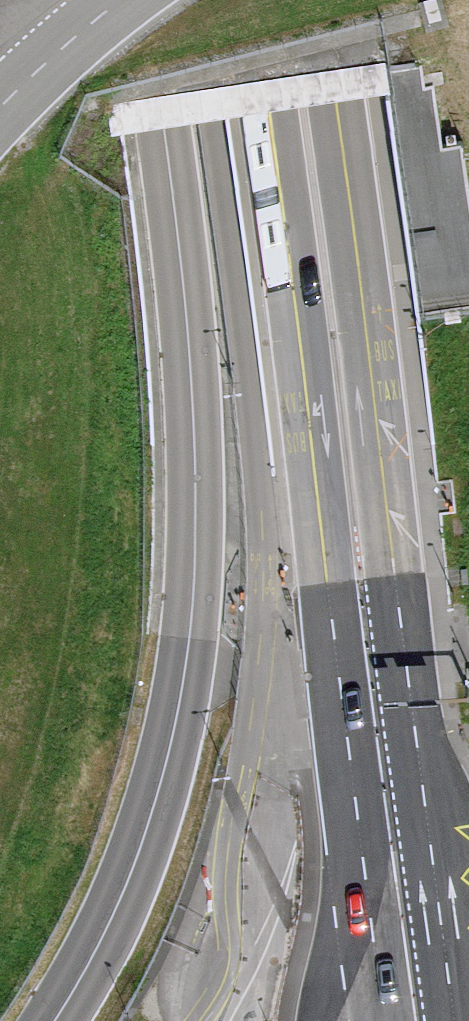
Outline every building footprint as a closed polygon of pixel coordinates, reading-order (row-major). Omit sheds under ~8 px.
[(468,305),(468,184),(463,140),(442,143),(434,82),(422,83),(420,65),(389,69),(422,312),(468,305)]
